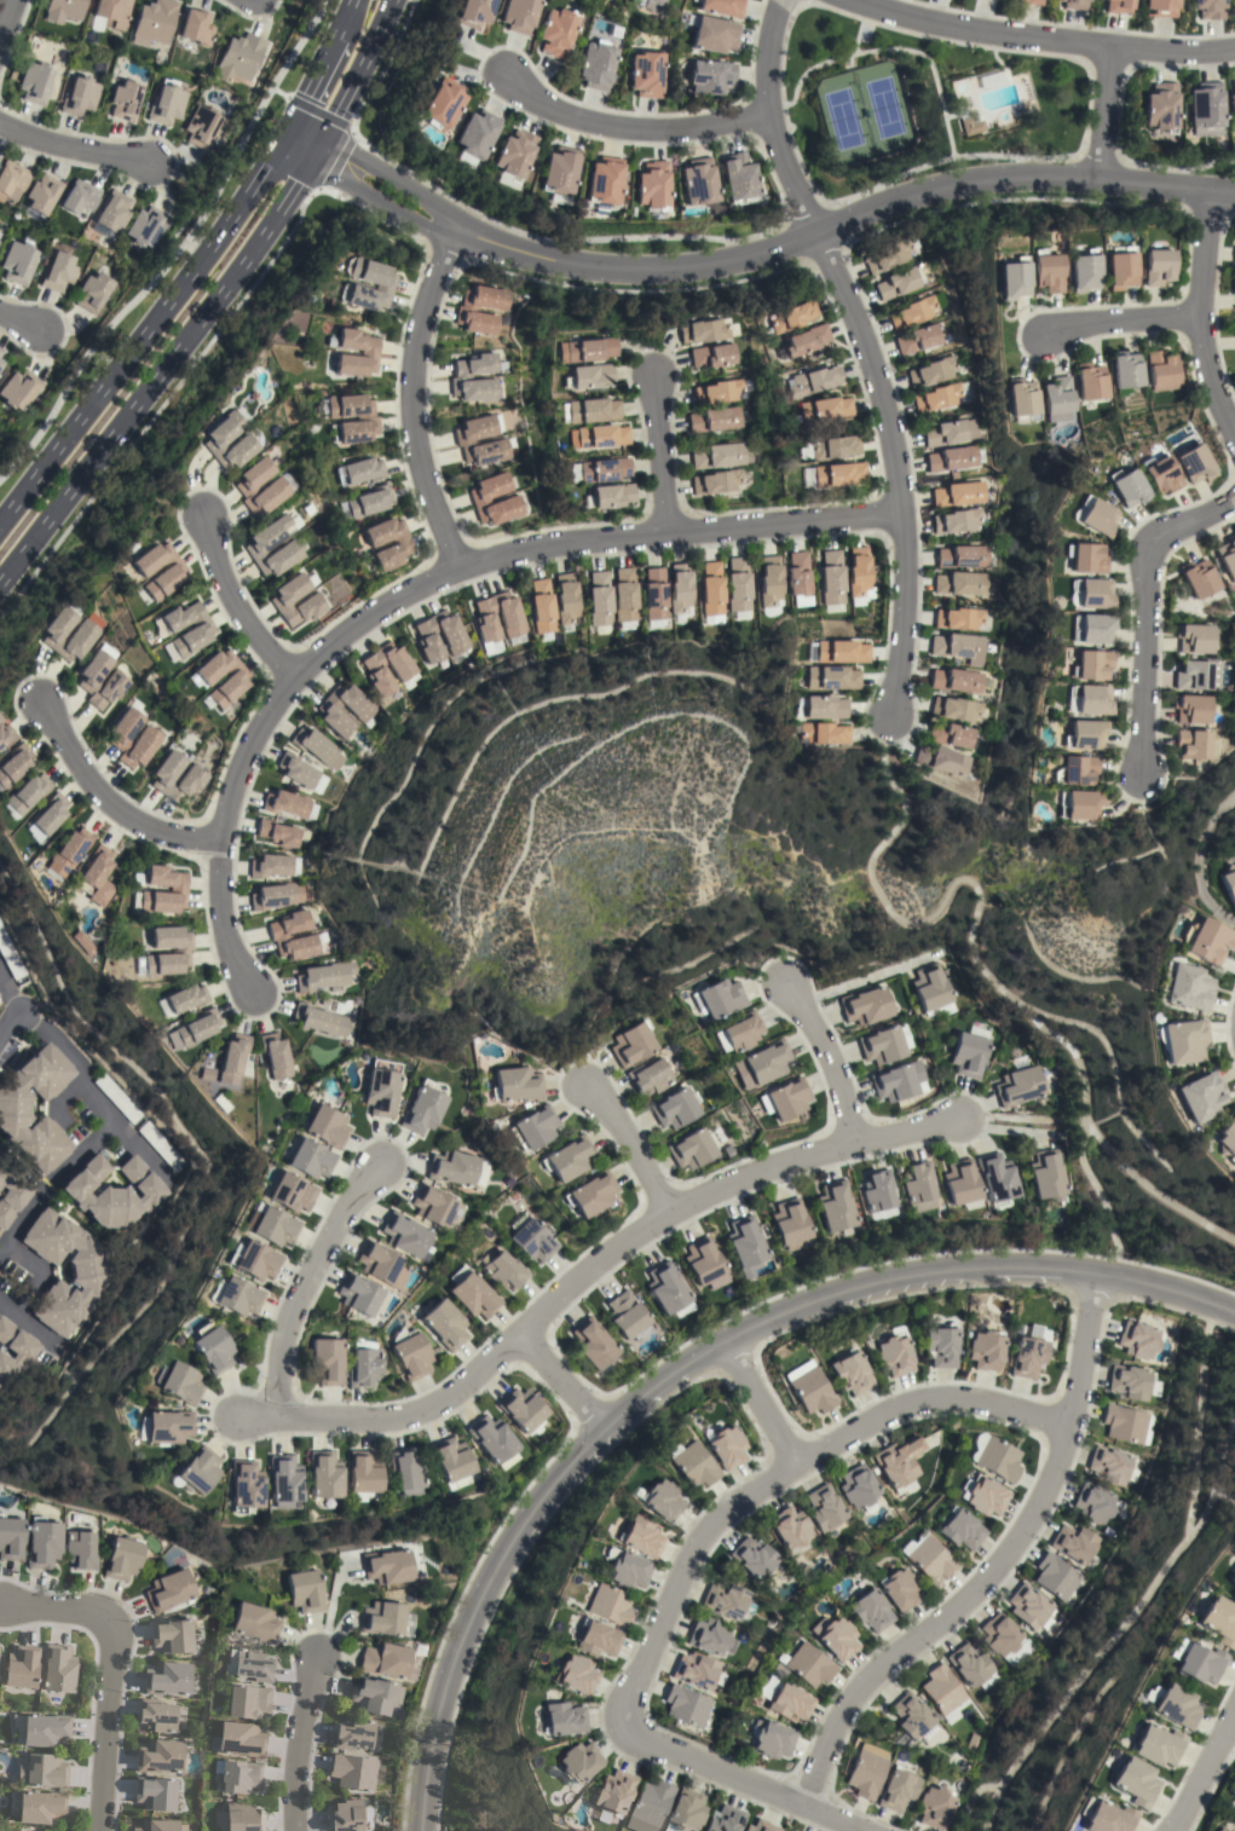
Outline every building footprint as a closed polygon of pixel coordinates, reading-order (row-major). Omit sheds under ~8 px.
[(45,12),(48,0),(85,0),(80,22),(63,17),(62,24),(44,19),(45,12)] [(92,16),(96,0),(131,0),(125,23),(126,24),(126,28),(123,28),(122,31),(103,25),(104,19),(92,16)] [(152,4),(154,0),(169,0),(178,2),(166,46),(149,41),(146,47),(131,44),(133,36),(131,36),(140,5),(145,7),(146,2),(152,4)] [(455,23),(462,0),(494,0),(486,24),(479,23),(477,30),(455,23)] [(500,22),(506,0),(539,0),(529,36),(506,30),(508,24),(500,22)] [(641,7),(645,0),(663,0),(659,7),(657,12),(652,13),(647,12),(648,10),(641,7)] [(688,1),(689,0),(743,0),(739,19),(696,11),(697,2),(688,1)] [(1055,1),(1055,0),(1086,0),(1085,11),(1062,8),(1062,2),(1055,1)] [(1104,12),(1106,0),(1130,0),(1129,13),(1115,12),(1115,13),(1104,12)] [(1143,8),(1144,0),(1176,0),(1175,18),(1152,17),(1152,10),(1143,8)] [(1190,10),(1190,0),(1221,0),(1223,18),(1206,19),(1206,18),(1198,19),(1196,8),(1190,10)] [(186,7),(210,15),(207,25),(214,28),(208,48),(196,45),(197,42),(179,36),(186,7)] [(544,17),(546,17),(548,8),(555,12),(556,8),(570,13),(571,10),(579,13),(577,18),(561,60),(547,54),(547,53),(539,51),(543,40),(537,39),(544,17)] [(689,47),(696,16),(739,24),(735,39),(738,39),(735,51),(722,48),(721,54),(689,47)] [(229,85),(213,77),(218,68),(215,67),(229,37),(235,40),(237,36),(242,40),(246,31),(267,42),(248,82),(232,75),(229,85)] [(585,42),(594,45),(595,39),(607,42),(606,47),(616,50),(606,93),(582,87),(583,81),(576,79),(585,42)] [(629,56),(639,56),(639,50),(662,51),(659,99),(635,98),(635,89),(628,89),(629,56)] [(689,93),(691,85),(686,83),(687,70),(689,70),(689,60),(722,63),(723,63),(735,63),(733,81),(732,81),(732,88),(721,88),(721,96),(689,93)] [(25,62),(35,65),(36,63),(47,67),(46,69),(52,71),(48,82),(52,83),(44,106),(21,99),(24,91),(17,88),(25,62)] [(65,87),(70,88),(73,77),(80,79),(81,76),(91,79),(90,82),(99,85),(92,112),(85,110),(82,119),(59,111),(65,87)] [(426,119),(419,114),(442,76),(462,88),(458,93),(464,97),(445,131),(437,125),(434,129),(423,123),(426,119)] [(133,123),(110,116),(112,108),(114,108),(114,105),(109,104),(114,86),(120,88),(122,80),(142,86),(135,104),(138,105),(133,123)] [(1231,128),(1234,128),(1234,81),(1229,82),(1231,94),(1226,95),(1231,128)] [(1144,96),(1152,96),(1152,83),(1159,83),(1159,82),(1177,83),(1176,128),(1167,128),(1167,129),(1153,129),(1153,126),(1143,126),(1144,96)] [(1222,135),(1191,137),(1190,128),(1189,89),(1196,89),(1195,83),(1220,82),(1222,93),(1220,93),(1222,126),(1220,126),(1222,135)] [(154,96),(156,97),(160,85),(167,87),(167,83),(178,87),(177,89),(186,93),(179,120),(172,117),(169,127),(146,120),(154,96)] [(197,105),(206,109),(207,106),(217,112),(215,115),(221,119),(217,128),(219,129),(207,152),(185,141),(190,133),(184,129),(197,105)] [(468,112),(475,116),(479,109),(501,120),(498,126),(497,126),(479,160),(475,158),(471,167),(455,158),(460,150),(458,149),(460,146),(454,143),(468,112)] [(969,117),(970,123),(981,120),(983,131),(963,135),(958,120),(969,117)] [(503,137),(509,139),(514,129),(521,132),(521,131),(537,138),(533,148),(532,146),(516,184),(518,184),(516,190),(495,181),(500,168),(491,164),(503,137)] [(547,152),(554,154),(556,146),(578,151),(569,197),(539,190),(541,185),(539,185),(547,152)] [(731,206),(729,200),(727,201),(720,157),(733,155),(733,152),(744,151),(746,164),(752,163),(758,195),(757,196),(757,201),(731,206)] [(589,163),(598,163),(599,156),(622,160),(616,206),(585,202),(587,197),(585,197),(589,163)] [(686,207),(680,168),(688,167),(687,161),(710,157),(717,201),(721,200),(723,213),(711,215),(710,209),(702,203),(686,207)] [(5,195),(0,192),(0,168),(5,160),(15,164),(15,163),(30,172),(15,203),(4,197),(5,195)] [(635,174),(644,174),(644,163),(650,163),(650,162),(666,161),(668,172),(666,172),(666,212),(646,212),(646,208),(644,208),(644,204),(636,204),(635,174)] [(54,201),(53,200),(44,216),(25,207),(29,200),(24,197),(33,180),(37,184),(39,181),(39,180),(42,173),(64,184),(54,201)] [(59,206),(75,179),(85,184),(85,183),(100,192),(88,212),(80,207),(75,215),(59,206)] [(132,200),(127,209),(126,208),(125,210),(129,213),(120,229),(115,226),(111,232),(93,223),(103,206),(102,204),(111,189),(132,200)] [(138,209),(145,213),(149,206),(171,218),(157,241),(154,238),(148,248),(142,244),(140,247),(131,242),(132,239),(123,235),(138,209)] [(6,270),(0,267),(0,264),(11,241),(21,244),(24,236),(34,239),(29,249),(36,252),(31,262),(35,265),(24,288),(2,278),(6,270)] [(864,258),(881,252),(879,249),(898,242),(896,241),(908,236),(914,250),(908,253),(911,258),(890,266),(890,267),(870,276),(864,258)] [(1121,285),(1123,290),(1108,291),(1106,254),(1110,254),(1109,248),(1132,247),(1133,253),(1135,253),(1136,284),(1121,285)] [(1043,249),(1044,255),(1060,254),(1062,293),(1045,294),(1044,285),(1039,285),(1039,287),(1034,287),(1032,250),(1043,249)] [(1072,294),(1069,256),(1085,255),(1085,249),(1096,249),(1096,255),(1097,255),(1100,288),(1085,288),(1085,293),(1072,294)] [(70,284),(64,282),(63,285),(64,285),(60,294),(39,285),(46,267),(47,268),(54,250),(73,258),(70,265),(76,267),(70,284)] [(1173,250),(1172,281),(1161,281),(1161,287),(1144,287),(1144,250),(1173,250)] [(1012,296),(1014,300),(1002,301),(999,264),(1014,262),(1014,256),(1026,255),(1028,295),(1012,296)] [(373,293),(375,284),(346,275),(344,271),(347,260),(351,258),(353,258),(356,258),(356,256),(363,259),(363,260),(389,267),(388,273),(396,276),(386,308),(377,306),(375,312),(341,301),(339,298),(342,285),(346,283),(373,293)] [(875,284),(887,279),(885,277),(912,266),(916,277),(918,276),(922,284),(919,285),(881,301),(875,284)] [(87,275),(92,278),(96,272),(114,283),(103,300),(104,301),(94,316),(74,302),(79,295),(80,295),(81,293),(77,290),(87,275)] [(463,330),(464,324),(455,323),(457,306),(460,306),(463,290),(472,291),(472,285),(509,291),(507,311),(478,306),(477,310),(473,310),(473,312),(497,317),(494,336),(463,330)] [(888,313),(905,307),(904,305),(933,294),(937,307),(931,310),(934,316),(894,330),(888,313)] [(818,316),(800,322),(801,325),(772,335),(767,320),(773,319),(771,312),(812,299),(818,316)] [(677,325),(720,318),(721,323),(727,323),(729,339),(716,340),(698,342),(697,341),(680,343),(677,325)] [(830,340),(816,345),(816,347),(786,359),(781,348),(785,347),(781,337),(824,322),(830,340)] [(942,342),(908,352),(908,353),(900,356),(894,339),(908,334),(907,331),(934,323),(937,334),(940,335),(942,342)] [(375,372),(367,371),(365,377),(335,375),(336,354),(358,357),(359,351),(336,348),(336,347),(327,346),(327,337),(337,339),(339,328),(356,329),(356,331),(364,333),(364,336),(379,337),(375,372)] [(614,356),(600,357),(600,359),(556,364),(554,343),(613,337),(614,356)] [(734,364),(706,368),(706,365),(692,368),(688,350),(731,342),(731,343),(733,343),(734,350),(733,353),(734,364)] [(1153,392),(1149,365),(1148,366),(1145,352),(1162,350),(1164,356),(1171,354),(1171,353),(1175,353),(1178,383),(1177,383),(1178,388),(1153,392)] [(1124,351),(1124,356),(1139,353),(1143,386),(1115,388),(1110,352),(1124,351)] [(460,402),(460,395),(451,395),(450,377),(455,377),(454,360),(468,359),(468,357),(475,356),(475,354),(494,353),(494,363),(506,362),(506,372),(471,374),(471,377),(467,377),(467,380),(496,379),(497,399),(495,399),(496,402),(487,402),(487,399),(460,402)] [(906,371),(924,366),(924,363),(954,354),(958,370),(952,371),(953,376),(931,382),(933,383),(911,389),(906,371)] [(1080,400),(1075,364),(1087,363),(1089,368),(1103,365),(1108,397),(1080,400)] [(612,383),(599,385),(599,387),(570,389),(570,388),(561,388),(560,377),(569,377),(569,368),(610,364),(612,383)] [(783,377),(801,372),(801,374),(820,368),(820,370),(837,365),(843,382),(803,394),(803,395),(789,399),(783,377)] [(4,399),(0,397),(0,387),(12,371),(18,376),(24,369),(44,383),(28,404),(24,402),(17,411),(12,408),(11,409),(1,403),(4,399)] [(1048,415),(1045,415),(1041,385),(1054,383),(1054,377),(1069,375),(1074,411),(1072,411),(1072,417),(1070,420),(1068,421),(1066,421),(1064,420),(1062,421),(1060,422),(1057,421),(1054,422),(1052,422),(1050,421),(1048,420),(1048,415)] [(694,405),(693,387),(711,386),(711,382),(741,379),(741,380),(749,379),(750,391),(744,391),(745,398),(737,399),(737,400),(694,405)] [(1014,422),(1014,416),(1011,416),(1006,380),(1021,379),(1021,382),(1034,381),(1039,420),(1014,422)] [(957,398),(958,404),(916,412),(912,395),(930,392),(930,388),(960,382),(960,383),(966,382),(969,393),(963,394),(963,395),(960,397),(957,398)] [(363,395),(364,400),(371,400),(373,417),(377,416),(379,434),(369,434),(369,441),(339,444),(339,443),(333,443),(333,433),(329,434),(329,424),(360,422),(360,418),(356,418),(356,416),(328,418),(325,398),(328,398),(328,395),(335,395),(335,397),(363,395)] [(797,403),(835,397),(836,400),(849,398),(853,416),(800,424),(797,403)] [(566,423),(566,422),(560,423),(558,404),(565,404),(565,402),(604,398),(604,402),(618,400),(619,420),(566,423)] [(201,444),(207,439),(203,434),(225,416),(224,415),(230,410),(231,411),(232,410),(233,410),(238,406),(249,420),(244,424),(246,424),(237,431),(238,432),(224,444),(227,449),(244,433),(258,447),(233,468),(230,463),(223,469),(201,444)] [(689,433),(687,415),(702,412),(702,411),(738,406),(740,427),(689,433)] [(491,415),(496,434),(473,439),(473,443),(477,441),(478,444),(506,438),(510,457),(508,458),(508,460),(501,461),(501,460),(474,466),(473,460),(463,462),(460,445),(456,446),(452,429),(462,427),(461,422),(491,415)] [(922,429),(935,427),(935,423),(963,418),(963,421),(977,418),(980,438),(966,439),(966,441),(925,447),(922,429)] [(576,449),(576,447),(569,447),(566,431),(573,431),(573,428),(612,424),(613,428),(627,427),(629,444),(576,449)] [(860,454),(841,455),(841,457),(823,458),(823,461),(809,461),(808,445),(815,445),(815,439),(838,438),(838,437),(858,435),(860,454)] [(692,469),(689,450),(704,449),(704,446),(743,443),(745,464),(692,469)] [(1198,443),(1216,474),(1205,481),(1202,476),(1189,485),(1173,457),(1198,443)] [(925,455),(940,452),(940,450),(976,445),(979,466),(928,473),(925,455)] [(1167,492),(1166,489),(1156,495),(1137,463),(1148,457),(1152,462),(1165,454),(1182,484),(1167,492)] [(241,501),(244,498),(233,485),(242,479),(238,474),(262,456),(275,472),(255,486),(258,489),(255,491),(256,493),(279,475),(292,491),(262,515),(259,510),(252,515),(241,501)] [(385,476),(369,481),(368,478),(345,485),(345,484),(337,486),(333,468),(370,457),(371,462),(380,460),(385,476)] [(629,475),(614,478),(614,480),(578,484),(576,462),(612,460),(612,458),(627,457),(629,475)] [(812,467),(864,462),(866,480),(852,481),(852,484),(813,487),(812,467)] [(1138,506),(1136,502),(1125,509),(1104,475),(1114,469),(1118,475),(1131,467),(1150,498),(1138,506)] [(691,476),(709,475),(709,473),(728,470),(740,469),(743,485),(735,486),(735,491),(714,492),(714,493),(693,496),(691,476)] [(496,474),(496,473),(501,470),(501,472),(503,472),(510,490),(489,498),(491,504),(518,495),(524,513),(521,514),(523,515),(515,518),(514,516),(489,526),(486,520),(479,522),(468,490),(477,487),(474,481),(496,474)] [(986,502),(933,507),(931,489),(945,487),(945,485),(983,481),(986,502)] [(391,501),(383,502),(386,508),(359,516),(359,518),(352,520),(351,518),(350,519),(346,508),(339,510),(336,503),(344,501),(344,499),(354,497),(354,498),(371,493),(370,487),(386,483),(391,501)] [(634,502),(621,503),(621,506),(591,509),(591,507),(583,508),(582,496),(590,495),(589,487),(631,484),(634,502)] [(1110,526),(1114,527),(1108,539),(1075,522),(1084,508),(1078,504),(1083,495),(1118,513),(1110,526)] [(933,515),(950,514),(950,512),(969,510),(969,509),(981,508),(983,524),(976,524),(976,530),(934,535),(933,515)] [(243,547),(250,542),(248,537),(284,514),(294,530),(265,549),(269,555),(293,538),(304,556),(272,577),(269,571),(262,576),(243,547)] [(360,531),(389,518),(392,522),(400,519),(406,535),(405,536),(412,551),(399,558),(402,562),(379,573),(370,555),(392,545),(388,539),(368,548),(360,531)] [(1225,538),(1234,533),(1234,583),(1234,584),(1214,549),(1228,542),(1225,538)] [(186,568),(179,574),(184,581),(156,601),(155,600),(154,602),(142,585),(165,568),(161,564),(142,578),(129,562),(154,543),(157,548),(166,542),(186,568)] [(1070,556),(1063,556),(1063,544),(1102,544),(1101,556),(1106,556),(1106,573),(1070,572),(1070,556)] [(867,547),(870,590),(864,590),(865,596),(850,597),(848,566),(850,566),(849,548),(867,547)] [(988,567),(937,567),(936,549),(951,548),(951,547),(988,547),(988,567)] [(839,550),(844,603),(842,603),(843,611),(825,613),(824,605),(823,605),(819,567),(821,566),(821,551),(839,550)] [(807,551),(808,571),(807,571),(809,596),(802,596),(801,594),(789,595),(786,567),(790,567),(787,553),(807,551)] [(778,555),(780,577),(779,577),(781,600),(775,600),(777,606),(762,608),(758,576),(762,576),(760,558),(778,555)] [(746,556),(751,611),(729,612),(726,573),(729,573),(727,559),(746,556)] [(1195,600),(1178,567),(1190,561),(1191,565),(1205,559),(1211,561),(1217,566),(1219,573),(1220,581),(1219,588),(1195,600)] [(719,561),(725,614),(704,616),(700,577),(703,577),(702,562),(719,561)] [(673,614),(669,583),(673,583),(671,565),(688,562),(692,606),(687,607),(687,613),(673,614)] [(616,623),(612,583),(616,583),(614,568),(633,567),(637,620),(616,623)] [(647,620),(644,583),(646,583),(645,568),(664,567),(665,582),(664,582),(668,619),(647,620)] [(607,571),(610,589),(608,589),(612,624),(590,626),(587,588),(590,588),(589,572),(607,571)] [(299,572),(310,588),(289,602),(293,607),(314,593),(325,610),(308,622),(307,619),(302,623),(301,619),(289,628),(279,613),(278,614),(269,600),(276,594),(273,589),(299,572)] [(573,572),(576,593),(576,594),(579,616),(575,617),(575,623),(560,625),(555,594),(558,594),(555,576),(573,572)] [(987,596),(934,594),(934,574),(948,576),(948,572),(988,573),(987,596)] [(547,578),(555,631),(535,634),(529,595),(532,595),(530,581),(547,578)] [(1110,595),(1115,595),(1114,608),(1078,607),(1078,579),(1110,581),(1110,595)] [(504,649),(485,655),(474,623),(477,623),(471,607),(475,606),(474,602),(490,597),(490,596),(506,590),(509,599),(514,597),(523,623),(524,623),(526,630),(525,630),(525,633),(507,639),(497,611),(492,613),(501,640),(504,649)] [(169,611),(168,610),(175,605),(178,608),(183,605),(184,608),(196,601),(204,616),(206,614),(214,630),(207,634),(210,640),(187,653),(187,654),(180,659),(180,658),(178,659),(177,658),(169,662),(161,646),(192,628),(189,622),(160,639),(158,639),(156,637),(155,636),(155,634),(155,631),(155,630),(155,629),(154,626),(151,623),(151,622),(169,611)] [(76,659),(73,655),(67,662),(40,640),(46,634),(41,630),(60,605),(76,618),(62,636),(67,640),(85,618),(86,618),(91,612),(105,623),(99,629),(100,630),(99,633),(100,633),(97,637),(94,637),(76,659)] [(983,624),(977,624),(977,630),(934,628),(935,610),(954,611),(954,608),(985,611),(983,624)] [(451,657),(439,630),(433,634),(445,658),(444,659),(448,665),(442,669),(438,662),(437,663),(435,660),(426,665),(417,647),(420,646),(417,641),(420,639),(412,625),(428,618),(428,617),(444,610),(448,617),(452,614),(464,639),(467,637),(471,645),(468,646),(469,647),(451,657)] [(1115,629),(1112,629),(1110,643),(1072,642),(1073,630),(1079,630),(1079,614),(1116,616),(1115,629)] [(1211,653),(1178,653),(1178,639),(1175,639),(1175,625),(1211,625),(1211,653)] [(982,666),(968,665),(969,658),(929,654),(931,636),(946,637),(946,634),(985,636),(982,666)] [(416,671),(400,683),(386,662),(381,665),(397,689),(389,694),(388,692),(379,699),(373,688),(371,689),(367,682),(369,680),(365,675),(369,674),(360,662),(375,652),(374,651),(388,641),(394,649),(399,646),(416,671)] [(814,641),(853,641),(853,645),(867,645),(867,663),(814,663),(814,641)] [(93,655),(91,654),(93,651),(96,652),(97,649),(112,662),(98,680),(102,682),(97,688),(98,689),(115,668),(123,674),(121,676),(123,678),(126,675),(131,678),(128,682),(129,682),(117,699),(115,698),(111,701),(109,700),(108,703),(106,703),(100,711),(86,700),(90,695),(76,685),(82,676),(79,674),(93,655)] [(249,675),(243,680),(247,685),(226,703),(227,704),(221,709),(220,709),(219,710),(213,704),(207,709),(200,701),(227,676),(223,671),(206,687),(200,680),(194,685),(189,678),(194,674),(192,671),(215,651),(219,655),(226,649),(249,675)] [(1112,669),(1107,669),(1107,680),(1077,680),(1077,678),(1070,678),(1070,666),(1078,666),(1078,652),(1112,652),(1112,669)] [(1210,691),(1173,689),(1175,671),(1181,672),(1181,660),(1211,662),(1210,691)] [(806,666),(844,666),(844,670),(859,670),(859,689),(806,689),(806,666)] [(931,670),(946,671),(946,669),(982,674),(980,694),(945,689),(945,691),(929,688),(931,670)] [(339,682),(345,688),(348,685),(369,703),(370,701),(376,706),(375,707),(376,710),(369,717),(374,721),(368,728),(341,704),(337,709),(356,726),(342,740),(339,738),(339,739),(335,735),(335,734),(319,720),(323,715),(316,707),(339,682)] [(1109,687),(1109,701),(1113,701),(1113,715),(1077,714),(1077,698),(1070,698),(1070,686),(1109,687)] [(980,720),(974,718),(973,723),(951,718),(950,720),(929,715),(934,695),(952,700),(952,697),(983,704),(980,720)] [(1208,724),(1176,723),(1177,709),(1172,709),(1172,695),(1208,697),(1208,724)] [(847,718),(804,718),(804,717),(802,717),(802,716),(796,716),(796,698),(804,698),(804,697),(832,697),(832,699),(847,699),(847,718)] [(127,706),(143,718),(129,738),(132,739),(127,746),(129,747),(146,724),(162,737),(161,738),(162,739),(140,767),(135,762),(129,769),(116,758),(121,752),(108,743),(114,734),(109,730),(127,706)] [(1107,735),(1102,735),(1102,749),(1063,749),(1063,735),(1070,735),(1070,721),(1107,722),(1107,735)] [(1,745),(0,746),(0,727),(5,723),(16,737),(4,747),(1,745)] [(800,723),(813,723),(831,723),(831,726),(849,726),(849,744),(807,744),(807,738),(800,738),(800,723)] [(930,723),(945,726),(946,723),(973,729),(970,741),(973,743),(970,750),(927,741),(930,723)] [(305,749),(302,752),(288,741),(300,728),(306,733),(310,728),(330,745),(331,743),(339,749),(337,750),(339,751),(337,752),(345,758),(334,772),(328,767),(327,767),(305,749)] [(1210,759),(1179,758),(1179,752),(1181,753),(1181,747),(1176,747),(1176,730),(1211,732),(1210,759)] [(1,790),(0,788),(0,764),(10,756),(7,752),(21,741),(31,755),(25,761),(30,766),(4,790),(2,789),(1,790)] [(918,745),(933,750),(934,746),(971,758),(964,779),(913,763),(918,745)] [(169,749),(185,761),(172,780),(175,784),(190,764),(207,776),(195,793),(192,791),(189,796),(186,793),(184,797),(184,796),(177,805),(163,795),(163,796),(149,785),(155,778),(151,774),(169,749)] [(284,750),(299,758),(298,762),(318,773),(310,790),(306,787),(305,790),(301,787),(301,786),(282,776),(284,770),(276,766),(284,750)] [(1052,784),(1052,772),(1062,767),(1062,756),(1097,757),(1097,774),(1092,774),(1092,785),(1056,784),(1052,784)] [(52,785),(40,797),(37,796),(18,816),(4,802),(5,801),(4,799),(10,793),(11,795),(29,775),(34,779),(39,773),(52,785)] [(265,792),(275,795),(276,790),(301,797),(302,796),(310,798),(308,799),(311,801),(306,820),(278,811),(277,814),(261,809),(265,792)] [(44,837),(29,822),(46,805),(44,803),(56,791),(68,803),(62,809),(67,814),(44,837)] [(1102,805),(1097,805),(1097,820),(1066,820),(1066,818),(1058,818),(1058,807),(1066,807),(1066,792),(1102,792),(1102,805)] [(259,819),(275,821),(275,825),(301,830),(300,839),(298,838),(295,849),(276,845),(276,843),(270,842),(270,838),(256,836),(259,819)] [(48,860),(53,853),(54,854),(70,831),(75,834),(80,827),(94,837),(85,851),(81,849),(62,878),(46,867),(51,860),(48,860)] [(100,908),(87,899),(91,894),(82,888),(86,884),(77,879),(92,860),(88,857),(98,843),(112,853),(108,860),(112,863),(102,878),(115,888),(100,908)] [(292,856),(290,876),(266,874),(266,878),(249,877),(250,860),(260,860),(260,854),(292,856)] [(1229,863),(1234,867),(1234,910),(1234,911),(1219,876),(1228,872),(1229,863)] [(184,908),(177,908),(175,913),(149,912),(149,913),(140,913),(140,911),(138,911),(138,908),(132,908),(133,891),(139,893),(139,891),(168,894),(168,886),(132,884),(132,873),(143,874),(144,865),(165,866),(163,868),(173,870),(172,872),(186,873),(185,890),(184,908)] [(284,884),(284,883),(292,882),(293,884),(295,883),(295,885),(302,884),(304,901),(296,901),(296,903),(267,906),(267,909),(252,911),(249,894),(258,893),(256,888),(284,884)] [(275,941),(271,941),(267,924),(282,920),(281,917),(287,916),(285,913),(293,911),(293,912),(305,909),(307,919),(311,918),(313,928),(287,934),(287,936),(290,935),(292,940),(319,934),(323,951),(318,952),(318,953),(288,960),(287,954),(277,957),(275,941)] [(1201,916),(1234,933),(1234,937),(1234,940),(1234,941),(1230,951),(1222,946),(1219,949),(1224,952),(1216,968),(1184,951),(1188,943),(1183,941),(1184,935),(1189,925),(1190,925),(1190,924),(1198,922),(1201,916)] [(15,980),(0,952),(0,922),(27,974),(15,980)] [(191,951),(187,951),(189,968),(180,968),(180,974),(144,976),(142,955),(171,953),(171,951),(174,951),(174,948),(151,949),(149,929),(180,926),(180,932),(190,932),(191,951)] [(96,949),(87,957),(69,936),(77,930),(96,949)] [(356,961),(357,975),(348,975),(350,984),(339,984),(340,990),(330,992),(330,986),(313,988),(313,990),(296,993),(295,975),(304,975),(302,969),(330,965),(329,964),(356,961)] [(925,1016),(923,1011),(922,1012),(911,982),(917,980),(914,971),(937,963),(954,1011),(943,1015),(934,1013),(925,1016)] [(1207,1012),(1164,1001),(1164,1000),(1156,999),(1164,970),(1171,972),(1173,963),(1202,970),(1200,976),(1212,980),(1210,986),(1213,987),(1207,1012)] [(689,994),(726,978),(728,984),(734,982),(733,981),(735,981),(746,1004),(709,1021),(705,1012),(699,1015),(689,994)] [(209,1001),(194,1007),(192,1005),(171,1016),(162,998),(191,984),(194,989),(201,986),(209,1001)] [(891,1015),(856,1027),(854,1018),(846,1022),(837,998),(854,992),(855,994),(882,986),(891,1015)] [(190,1042),(194,1051),(186,1055),(183,1046),(180,1047),(172,1029),(181,1026),(198,1018),(197,1013),(213,1006),(220,1022),(212,1026),(215,1032),(190,1042)] [(712,1033),(738,1022),(735,1017),(752,1009),(763,1032),(756,1035),(758,1039),(751,1042),(752,1045),(731,1055),(728,1049),(721,1052),(712,1033)] [(610,1047),(617,1044),(613,1038),(646,1018),(651,1028),(647,1030),(657,1049),(622,1069),(610,1047)] [(1160,1026),(1205,1020),(1208,1046),(1201,1046),(1202,1059),(1165,1064),(1160,1026)] [(912,1047),(904,1050),(906,1056),(875,1065),(872,1059),(865,1062),(856,1038),(904,1022),(912,1047)] [(954,1073),(957,1065),(950,1063),(958,1032),(968,1034),(970,1026),(989,1032),(987,1040),(989,1040),(979,1080),(954,1073)] [(217,1082),(225,1041),(231,1042),(232,1033),(250,1036),(247,1053),(243,1052),(237,1086),(217,1082)] [(276,1033),(277,1040),(283,1039),(288,1065),(290,1065),(292,1074),(290,1074),(290,1076),(271,1080),(265,1052),(261,1052),(258,1036),(276,1033)] [(740,1058),(766,1047),(764,1045),(781,1038),(791,1061),(783,1064),(786,1072),(752,1086),(740,1058)] [(6,1137),(0,1131),(0,1082),(1,1081),(1,1082),(7,1078),(6,1075),(12,1069),(17,1075),(18,1074),(13,1069),(28,1057),(29,1058),(46,1041),(52,1047),(52,1046),(71,1067),(70,1067),(75,1073),(63,1085),(63,1086),(50,1097),(48,1096),(42,1102),(28,1086),(24,1088),(30,1094),(28,1096),(30,1098),(27,1101),(27,1114),(30,1117),(21,1126),(24,1131),(41,1115),(48,1121),(50,1120),(62,1132),(60,1133),(73,1146),(68,1151),(68,1153),(48,1172),(47,1171),(41,1176),(40,1173),(39,1176),(34,1171),(36,1169),(25,1159),(24,1159),(12,1146),(12,1145),(11,1144),(10,1144),(4,1138),(6,1137)] [(641,1064),(644,1068),(659,1058),(674,1082),(654,1094),(652,1091),(646,1094),(644,1090),(637,1093),(625,1073),(641,1064)] [(400,1064),(394,1101),(397,1101),(393,1119),(380,1116),(380,1117),(369,1115),(371,1105),(364,1104),(365,1098),(364,1098),(370,1068),(373,1059),(400,1064)] [(868,1075),(884,1070),(884,1072),(908,1063),(918,1059),(925,1081),(923,1081),(927,1091),(887,1104),(884,1097),(877,1099),(868,1075)] [(1045,1096),(1000,1108),(994,1085),(1003,1082),(1000,1075),(1035,1065),(1045,1096)] [(543,1098),(525,1099),(525,1097),(491,1101),(490,1087),(495,1087),(494,1070),(530,1067),(531,1074),(541,1073),(543,1098)] [(1172,1088),(1213,1069),(1224,1093),(1220,1096),(1223,1102),(1212,1107),(1216,1113),(1189,1125),(1172,1088)] [(93,1082),(104,1072),(144,1115),(133,1125),(93,1082)] [(763,1092),(801,1076),(810,1098),(802,1102),(806,1109),(775,1122),(763,1092)] [(435,1085),(433,1090),(448,1098),(432,1131),(425,1127),(420,1137),(398,1125),(405,1113),(406,1113),(423,1079),(435,1085)] [(648,1107),(685,1086),(700,1114),(671,1130),(668,1124),(660,1127),(648,1107)] [(507,1128),(512,1126),(510,1124),(546,1103),(558,1125),(550,1128),(555,1134),(526,1151),(525,1151),(521,1154),(507,1128)] [(317,1104),(346,1119),(342,1125),(350,1128),(339,1150),(302,1132),(317,1104)] [(1214,1131),(1234,1112),(1234,1163),(1231,1167),(1223,1159),(1227,1156),(1225,1155),(1214,1155),(1216,1144),(1212,1140),(1218,1136),(1214,1131)] [(138,1130),(149,1120),(189,1163),(178,1173),(138,1130)] [(717,1155),(689,1171),(685,1165),(677,1168),(665,1146),(679,1139),(680,1139),(702,1127),(717,1155)] [(549,1168),(544,1172),(538,1161),(543,1159),(542,1157),(567,1143),(566,1142),(582,1133),(594,1155),(585,1160),(589,1166),(558,1184),(549,1168)] [(300,1137),(337,1156),(325,1178),(318,1173),(314,1180),(285,1165),(300,1137)] [(1056,1148),(1063,1194),(1058,1195),(1058,1196),(1062,1195),(1064,1206),(1049,1208),(1048,1202),(1046,1203),(1045,1197),(1033,1200),(1027,1163),(1033,1162),(1032,1153),(1056,1148)] [(426,1178),(429,1165),(428,1165),(431,1154),(442,1156),(443,1149),(478,1159),(469,1188),(442,1180),(442,1178),(432,1180),(426,1178)] [(99,1225),(98,1226),(87,1214),(88,1213),(83,1208),(80,1212),(74,1206),(80,1200),(79,1198),(74,1203),(69,1197),(68,1198),(58,1189),(63,1184),(62,1184),(74,1173),(74,1174),(80,1168),(81,1169),(83,1166),(82,1165),(94,1153),(96,1154),(97,1153),(111,1168),(86,1192),(91,1197),(104,1184),(108,1188),(120,1189),(123,1186),(135,1200),(140,1195),(116,1168),(133,1154),(134,1155),(134,1154),(146,1167),(145,1168),(148,1172),(149,1171),(155,1177),(155,1176),(166,1188),(165,1189),(168,1192),(158,1202),(157,1201),(152,1207),(148,1201),(146,1202),(152,1208),(146,1214),(143,1209),(137,1215),(138,1217),(127,1228),(126,1226),(122,1229),(121,1228),(103,1228),(99,1225)] [(998,1153),(1000,1162),(1008,1160),(1016,1195),(1003,1198),(1004,1203),(992,1207),(991,1202),(986,1202),(980,1176),(979,1176),(974,1159),(998,1153)] [(958,1203),(947,1206),(940,1173),(947,1172),(945,1163),(969,1159),(980,1206),(963,1209),(960,1208),(960,1207),(959,1206),(958,1203)] [(907,1214),(899,1183),(908,1180),(905,1166),(927,1160),(931,1178),(928,1179),(929,1180),(931,1180),(933,1185),(929,1186),(933,1198),(931,1198),(934,1207),(907,1214)] [(617,1190),(608,1195),(612,1201),(579,1219),(571,1205),(567,1207),(560,1196),(566,1192),(565,1192),(591,1178),(590,1176),(605,1167),(617,1190)] [(891,1186),(887,1188),(891,1206),(865,1213),(859,1191),(862,1190),(861,1183),(865,1182),(862,1174),(887,1168),(891,1186)] [(1,1230),(0,1230),(0,1195),(4,1190),(0,1188),(0,1172),(4,1174),(6,1169),(15,1176),(13,1177),(19,1180),(31,1189),(28,1192),(29,1194),(19,1206),(18,1206),(11,1215),(12,1215),(1,1230)] [(282,1169),(318,1189),(312,1201),(307,1212),(305,1211),(305,1209),(299,1207),(296,1213),(267,1198),(282,1169)] [(843,1179),(848,1197),(847,1197),(853,1225),(847,1226),(848,1234),(838,1236),(837,1229),(824,1232),(815,1196),(821,1195),(819,1185),(843,1179)] [(421,1183),(435,1190),(435,1191),(457,1202),(456,1205),(463,1208),(458,1217),(451,1213),(443,1230),(415,1214),(419,1208),(410,1205),(421,1183)] [(798,1197),(809,1237),(778,1246),(769,1214),(775,1213),(773,1205),(798,1197)] [(290,1246),(282,1241),(279,1247),(278,1246),(277,1247),(250,1234),(252,1231),(244,1229),(252,1214),(259,1218),(265,1205),(301,1224),(290,1246)] [(100,1290),(96,1296),(97,1299),(93,1305),(87,1300),(86,1301),(91,1305),(80,1321),(79,1319),(65,1339),(59,1334),(58,1335),(35,1319),(36,1318),(30,1315),(41,1299),(40,1299),(50,1284),(52,1286),(57,1278),(76,1292),(80,1287),(70,1281),(73,1276),(70,1263),(67,1260),(74,1250),(70,1248),(67,1253),(65,1252),(56,1266),(48,1261),(47,1263),(33,1253),(34,1252),(19,1241),(23,1235),(22,1235),(37,1212),(40,1212),(44,1206),(64,1220),(64,1219),(80,1230),(76,1236),(76,1237),(81,1230),(88,1235),(87,1237),(93,1242),(93,1241),(108,1250),(112,1275),(100,1290)] [(391,1209),(408,1218),(406,1219),(431,1232),(425,1244),(432,1248),(425,1261),(417,1258),(416,1259),(385,1243),(388,1236),(380,1231),(391,1209)] [(731,1232),(727,1223),(751,1214),(757,1231),(756,1232),(766,1258),(758,1261),(760,1267),(751,1271),(752,1276),(741,1281),(725,1235),(731,1232)] [(530,1217),(546,1235),(547,1234),(559,1247),(541,1264),(535,1257),(529,1263),(507,1238),(530,1217)] [(706,1235),(715,1252),(714,1252),(725,1273),(696,1287),(682,1258),(688,1254),(685,1247),(706,1235)] [(272,1278),(265,1275),(261,1282),(227,1263),(232,1253),(238,1257),(248,1238),(283,1258),(272,1278)] [(367,1240),(403,1258),(398,1267),(402,1269),(400,1272),(405,1275),(400,1283),(396,1281),(396,1282),(391,1280),(388,1286),(359,1271),(363,1264),(356,1260),(367,1240)] [(529,1275),(512,1290),(507,1286),(503,1289),(498,1283),(496,1286),(480,1269),(485,1265),(480,1259),(484,1255),(489,1260),(501,1249),(514,1264),(516,1261),(529,1275)] [(666,1260),(676,1275),(675,1276),(689,1300),(663,1316),(645,1284),(651,1281),(645,1272),(666,1260)] [(469,1270),(491,1293),(492,1292),(502,1303),(492,1312),(485,1319),(478,1312),(472,1317),(448,1290),(469,1270)] [(369,1318),(340,1304),(344,1296),(336,1293),(347,1272),(383,1290),(369,1318)] [(254,1315),(247,1311),(243,1317),(214,1303),(229,1275),(265,1293),(254,1315)] [(624,1341),(605,1316),(611,1311),(605,1304),(614,1296),(625,1289),(636,1303),(635,1303),(650,1322),(624,1341)] [(450,1353),(420,1319),(443,1298),(467,1324),(461,1329),(468,1336),(450,1353)] [(12,1353),(0,1344),(0,1316),(13,1325),(12,1327),(22,1334),(23,1333),(35,1341),(35,1342),(39,1346),(29,1359),(28,1358),(25,1363),(27,1364),(21,1371),(17,1369),(12,1375),(13,1376),(5,1388),(4,1388),(0,1392),(0,1353),(8,1359),(12,1353)] [(588,1316),(600,1329),(599,1330),(618,1351),(594,1371),(570,1344),(576,1339),(570,1332),(588,1316)] [(1115,1344),(1119,1333),(1120,1334),(1125,1319),(1158,1330),(1155,1339),(1158,1340),(1158,1341),(1159,1342),(1156,1352),(1154,1351),(1154,1353),(1152,1352),(1149,1359),(1142,1358),(1142,1361),(1130,1357),(1130,1356),(1123,1353),(1125,1347),(1115,1344)] [(212,1376),(207,1369),(208,1369),(191,1342),(198,1338),(194,1330),(209,1321),(214,1327),(217,1325),(233,1351),(229,1356),(233,1363),(212,1376)] [(930,1368),(930,1357),(924,1357),(924,1328),(931,1328),(931,1325),(947,1325),(947,1324),(954,1324),(954,1329),(956,1329),(956,1368),(930,1368)] [(415,1329),(427,1353),(428,1352),(432,1361),(426,1363),(429,1371),(408,1382),(389,1346),(406,1338),(405,1334),(415,1329)] [(985,1370),(983,1371),(973,1369),(974,1359),(968,1359),(969,1352),(968,1352),(969,1340),(971,1340),(973,1333),(981,1334),(981,1332),(983,1332),(983,1329),(1003,1333),(1002,1338),(1003,1338),(998,1373),(985,1370)] [(900,1374),(900,1375),(889,1379),(887,1369),(879,1370),(875,1352),(877,1351),(875,1345),(883,1342),(882,1340),(884,1339),(883,1338),(902,1333),(904,1338),(905,1336),(913,1370),(900,1374)] [(1009,1375),(1017,1336),(1026,1339),(1027,1335),(1041,1339),(1040,1341),(1049,1342),(1044,1364),(1037,1363),(1034,1381),(1009,1375)] [(329,1386),(317,1386),(318,1376),(311,1376),(311,1340),(344,1340),(342,1386),(329,1386)] [(852,1397),(847,1388),(842,1392),(827,1364),(833,1361),(832,1358),(847,1351),(846,1350),(852,1347),(854,1351),(855,1351),(873,1385),(852,1397)] [(347,1369),(353,1369),(352,1350),(381,1350),(381,1374),(376,1374),(376,1380),(370,1380),(370,1387),(347,1387),(347,1369)] [(809,1359),(827,1390),(829,1390),(837,1403),(820,1414),(816,1408),(806,1415),(785,1382),(786,1381),(783,1375),(809,1359)] [(171,1361),(200,1375),(196,1381),(204,1385),(192,1408),(185,1403),(186,1403),(157,1388),(171,1361)] [(1110,1365),(1149,1370),(1149,1373),(1154,1373),(1153,1381),(1161,1382),(1159,1397),(1147,1394),(1145,1402),(1124,1399),(1125,1392),(1107,1390),(1110,1365)] [(513,1388),(519,1394),(524,1390),(546,1413),(539,1419),(542,1421),(537,1426),(541,1428),(533,1436),(531,1432),(526,1436),(524,1433),(524,1434),(495,1405),(513,1388)] [(1106,1437),(1108,1425),(1102,1423),(1106,1403),(1114,1405),(1113,1407),(1149,1414),(1142,1445),(1106,1437)] [(148,1413),(175,1413),(175,1411),(192,1411),(192,1426),(194,1426),(192,1437),(183,1437),(183,1444),(146,1443),(148,1413)] [(484,1415),(490,1423),(495,1420),(518,1446),(512,1451),(518,1459),(501,1472),(495,1463),(492,1466),(464,1429),(484,1415)] [(737,1465),(735,1465),(723,1472),(704,1444),(712,1438),(711,1436),(712,1434),(711,1433),(720,1428),(721,1429),(722,1428),(725,1431),(731,1426),(735,1432),(737,1431),(743,1440),(743,1442),(746,1448),(740,1451),(746,1459),(737,1465)] [(907,1492),(905,1490),(898,1494),(894,1488),(891,1490),(871,1455),(893,1443),(895,1448),(901,1444),(902,1445),(904,1445),(902,1442),(916,1434),(924,1448),(908,1457),(918,1474),(913,1478),(914,1480),(912,1481),(916,1488),(907,1492)] [(987,1434),(1020,1452),(1016,1460),(1017,1460),(1015,1465),(1020,1467),(1011,1485),(997,1477),(977,1466),(975,1469),(971,1467),(974,1465),(971,1463),(987,1434)] [(451,1437),(455,1444),(461,1442),(473,1471),(466,1474),(469,1481),(448,1491),(428,1446),(451,1437)] [(680,1449),(689,1442),(688,1440),(692,1439),(709,1462),(710,1461),(721,1474),(706,1485),(703,1480),(697,1485),(697,1484),(689,1489),(663,1451),(670,1446),(677,1445),(680,1449)] [(175,1475),(201,1444),(220,1460),(214,1467),(220,1472),(200,1496),(175,1475)] [(1095,1444),(1132,1456),(1131,1459),(1136,1460),(1133,1467),(1132,1467),(1127,1481),(1125,1481),(1123,1488),(1093,1478),(1095,1472),(1086,1468),(1095,1444)] [(400,1496),(399,1490),(397,1490),(394,1471),(389,1471),(387,1452),(411,1450),(412,1457),(419,1456),(419,1465),(422,1465),(425,1486),(419,1488),(420,1494),(400,1496)] [(310,1497),(310,1468),(308,1468),(308,1452),(322,1452),(322,1451),(333,1451),(333,1462),(340,1462),(340,1467),(340,1497),(310,1497)] [(348,1492),(348,1451),(373,1451),(373,1461),(380,1461),(379,1492),(348,1492)] [(271,1502),(270,1473),(267,1473),(267,1456),(282,1456),(282,1455),(293,1455),(293,1466),(300,1466),(300,1471),(301,1502),(290,1502),(290,1508),(273,1508),(273,1502),(271,1502)] [(255,1462),(255,1472),(262,1472),(260,1507),(244,1507),(244,1514),(230,1514),(232,1478),(230,1478),(231,1461),(255,1462)] [(862,1462),(879,1492),(871,1497),(873,1500),(871,1501),(872,1502),(864,1507),(862,1506),(861,1507),(860,1504),(853,1508),(849,1502),(847,1503),(841,1494),(842,1492),(838,1486),(843,1484),(839,1475),(862,1462)] [(988,1512),(985,1517),(979,1513),(979,1514),(968,1508),(969,1506),(963,1502),(968,1496),(965,1494),(966,1492),(964,1491),(975,1474),(979,1477),(980,1475),(1009,1494),(1002,1506),(1003,1507),(997,1517),(988,1512)] [(668,1525),(641,1503),(641,1502),(637,1500),(650,1484),(651,1485),(652,1483),(654,1485),(659,1478),(665,1483),(665,1481),(681,1494),(676,1498),(685,1504),(668,1525)] [(1083,1481),(1114,1496),(1110,1504),(1113,1506),(1113,1507),(1114,1508),(1110,1518),(1108,1517),(1108,1519),(1106,1518),(1102,1525),(1095,1521),(1095,1524),(1077,1517),(1079,1509),(1072,1506),(1083,1481)] [(826,1483),(847,1517),(838,1521),(841,1524),(827,1532),(826,1530),(820,1533),(808,1514),(814,1511),(812,1504),(810,1506),(804,1496),(826,1483)] [(779,1513),(778,1512),(789,1504),(793,1513),(800,1511),(803,1517),(804,1515),(810,1526),(808,1527),(812,1533),(806,1537),(807,1540),(806,1541),(808,1547),(791,1556),(786,1549),(784,1550),(767,1520),(779,1513)] [(970,1552),(960,1544),(958,1549),(935,1531),(940,1524),(934,1519),(940,1511),(948,1517),(950,1514),(946,1511),(951,1506),(954,1508),(956,1507),(986,1532),(970,1552)] [(22,1561),(0,1560),(0,1514),(2,1514),(2,1518),(23,1519),(22,1553),(23,1553),(22,1561)] [(653,1560),(618,1543),(619,1542),(614,1540),(618,1532),(619,1533),(625,1520),(628,1521),(631,1514),(659,1527),(657,1532),(665,1537),(653,1560)] [(30,1521),(31,1517),(44,1517),(44,1523),(60,1523),(59,1554),(58,1560),(52,1559),(51,1569),(25,1569),(27,1549),(28,1550),(29,1521),(30,1521)] [(1100,1538),(1096,1544),(1098,1547),(1090,1559),(1087,1558),(1083,1566),(1048,1546),(1061,1523),(1077,1532),(1079,1526),(1100,1538)] [(96,1570),(71,1569),(73,1563),(68,1563),(68,1555),(64,1555),(65,1531),(93,1532),(93,1552),(97,1552),(96,1570)] [(925,1533),(950,1558),(957,1565),(943,1579),(939,1575),(930,1583),(904,1556),(925,1533)] [(132,1542),(133,1538),(143,1541),(143,1544),(135,1576),(128,1573),(126,1582),(102,1576),(106,1561),(112,1536),(132,1542)] [(766,1577),(762,1575),(756,1581),(727,1555),(745,1536),(758,1548),(762,1543),(779,1559),(774,1564),(775,1566),(766,1577)] [(619,1552),(619,1550),(652,1565),(646,1577),(647,1578),(644,1588),(634,1584),(631,1590),(625,1588),(624,1589),(613,1584),(614,1582),(608,1579),(611,1572),(608,1571),(608,1570),(607,1569),(611,1559),(605,1556),(604,1555),(604,1553),(605,1550),(605,1549),(607,1548),(608,1548),(619,1552)] [(362,1554),(380,1552),(380,1554),(408,1549),(408,1550),(411,1550),(414,1563),(409,1563),(412,1579),(382,1585),(382,1584),(376,1584),(375,1578),(365,1579),(362,1554)] [(1063,1604),(1033,1581),(1038,1575),(1037,1575),(1039,1571),(1034,1567),(1046,1550),(1052,1555),(1083,1577),(1063,1604)] [(195,1596),(168,1606),(168,1607),(152,1613),(144,1590),(152,1588),(150,1581),(184,1567),(195,1596)] [(910,1606),(899,1615),(877,1587),(878,1585),(876,1582),(891,1570),(893,1571),(894,1570),(896,1572),(902,1567),(907,1573),(908,1572),(921,1588),(913,1593),(919,1600),(910,1606)] [(1231,1571),(1234,1567),(1234,1588),(1227,1579),(1233,1572),(1231,1571)] [(299,1615),(298,1606),(292,1607),(285,1575),(317,1569),(324,1610),(299,1615)] [(1022,1581),(1054,1606),(1046,1615),(1049,1616),(1040,1628),(1038,1625),(1033,1631),(1009,1611),(1014,1606),(1006,1601),(1022,1581)] [(743,1615),(739,1613),(735,1622),(699,1605),(709,1582),(726,1589),(728,1583),(749,1593),(746,1599),(749,1600),(743,1615)] [(596,1583),(631,1596),(627,1608),(633,1611),(625,1629),(610,1623),(610,1622),(584,1611),(596,1583)] [(875,1634),(864,1619),(859,1623),(846,1605),(850,1601),(849,1599),(861,1590),(864,1593),(871,1587),(894,1618),(875,1634)] [(1212,1595),(1234,1608),(1234,1644),(1230,1652),(1214,1642),(1218,1636),(1195,1623),(1207,1601),(1208,1602),(1212,1595)] [(272,1646),(255,1640),(256,1639),(229,1631),(238,1601),(272,1611),(270,1618),(279,1622),(272,1646)] [(400,1636),(359,1631),(363,1607),(371,1608),(371,1601),(404,1605),(400,1636)] [(1002,1657),(1000,1658),(995,1652),(994,1653),(980,1639),(985,1634),(979,1628),(987,1619),(988,1619),(997,1611),(1003,1618),(1004,1616),(1023,1636),(1021,1637),(1025,1640),(1027,1637),(1035,1646),(1034,1648),(1033,1650),(1032,1652),(1029,1653),(1028,1654),(1025,1658),(1023,1660),(1022,1662),(1018,1663),(1015,1665),(1011,1667),(1002,1657)] [(823,1616),(830,1623),(837,1617),(842,1622),(844,1621),(852,1629),(856,1634),(852,1639),(859,1646),(850,1654),(850,1653),(839,1664),(814,1639),(816,1637),(808,1630),(823,1616)] [(696,1619),(704,1623),(706,1617),(712,1619),(712,1618),(726,1623),(725,1625),(731,1628),(727,1635),(729,1636),(728,1639),(729,1639),(726,1648),(725,1647),(723,1650),(721,1648),(717,1657),(686,1644),(696,1619)] [(612,1657),(596,1650),(594,1657),(573,1647),(576,1640),(573,1640),(579,1625),(578,1625),(582,1618),(585,1621),(585,1618),(622,1634),(612,1657)] [(194,1651),(161,1653),(161,1646),(152,1647),(151,1623),(191,1619),(194,1651)] [(1212,1685),(1201,1679),(1198,1683),(1172,1670),(1176,1663),(1172,1660),(1172,1659),(1166,1656),(1171,1648),(1172,1648),(1178,1637),(1210,1656),(1213,1648),(1228,1657),(1212,1685)] [(403,1680),(373,1674),(373,1675),(357,1671),(363,1646),(373,1648),(374,1641),(409,1650),(403,1680)] [(781,1665),(801,1641),(824,1658),(824,1657),(837,1668),(825,1683),(819,1679),(812,1688),(781,1665)] [(982,1690),(979,1686),(977,1686),(976,1683),(968,1690),(945,1657),(965,1641),(971,1650),(975,1647),(980,1653),(981,1652),(994,1670),(993,1671),(998,1679),(982,1690)] [(42,1690),(45,1662),(41,1660),(42,1653),(44,1653),(45,1642),(70,1646),(69,1656),(77,1657),(74,1692),(42,1690)] [(5,1685),(7,1652),(15,1652),(16,1645),(40,1647),(35,1688),(5,1685)] [(253,1681),(254,1676),(237,1675),(237,1674),(224,1673),(225,1663),(229,1663),(230,1648),(236,1648),(237,1647),(260,1648),(260,1652),(267,1653),(266,1658),(273,1658),(271,1682),(253,1681)] [(680,1653),(688,1657),(691,1651),(720,1664),(717,1669),(720,1670),(714,1685),(710,1683),(706,1693),(670,1677),(680,1653)] [(589,1697),(556,1683),(556,1682),(553,1680),(560,1662),(561,1662),(562,1660),(565,1662),(569,1654),(575,1657),(576,1654),(587,1659),(587,1660),(593,1663),(590,1669),(599,1673),(595,1683),(594,1683),(589,1697)] [(190,1694),(161,1692),(161,1693),(144,1693),(145,1669),(155,1669),(155,1662),(191,1663),(190,1694)] [(929,1679),(925,1674),(928,1671),(928,1670),(937,1663),(937,1664),(941,1662),(946,1668),(945,1669),(966,1698),(941,1717),(919,1687),(929,1679)] [(398,1708),(391,1705),(388,1716),(357,1709),(358,1702),(350,1700),(354,1676),(403,1687),(398,1708)] [(795,1717),(792,1723),(764,1708),(768,1702),(766,1700),(773,1687),(777,1690),(780,1681),(815,1699),(803,1722),(795,1717)] [(699,1729),(664,1715),(668,1708),(666,1708),(669,1703),(663,1700),(670,1682),(677,1686),(711,1700),(699,1729)] [(1193,1696),(1189,1703),(1201,1709),(1189,1732),(1148,1711),(1160,1688),(1161,1690),(1165,1682),(1193,1696)] [(230,1685),(254,1687),(254,1686),(271,1688),(270,1700),(271,1700),(270,1712),(261,1711),(260,1719),(227,1716),(230,1685)] [(893,1742),(902,1732),(896,1725),(901,1721),(889,1708),(908,1691),(935,1720),(933,1721),(939,1727),(923,1742),(918,1737),(912,1742),(910,1740),(902,1746),(893,1742)] [(175,1732),(152,1731),(152,1728),(145,1727),(146,1722),(138,1722),(140,1698),(158,1699),(157,1703),(177,1704),(175,1732)] [(587,1732),(548,1737),(547,1734),(543,1735),(542,1728),(543,1727),(542,1711),(544,1711),(543,1705),(566,1702),(567,1708),(584,1706),(587,1732)] [(70,1740),(59,1739),(59,1746),(23,1745),(23,1744),(16,1743),(17,1726),(13,1726),(13,1714),(53,1716),(53,1714),(71,1715),(70,1740)] [(336,1723),(344,1725),(345,1720),(352,1720),(352,1717),(375,1720),(371,1749),(351,1745),(351,1750),(333,1748),(336,1723)] [(791,1746),(792,1746),(787,1757),(778,1754),(775,1760),(769,1757),(757,1754),(758,1751),(752,1749),(755,1742),(752,1740),(754,1738),(752,1738),(756,1728),(760,1729),(763,1720),(789,1729),(787,1731),(796,1734),(791,1746)] [(246,1756),(246,1755),(219,1751),(221,1721),(255,1725),(255,1732),(266,1733),(264,1757),(246,1756)] [(1172,1767),(1160,1761),(1156,1767),(1130,1754),(1133,1746),(1131,1745),(1143,1723),(1167,1735),(1170,1729),(1187,1738),(1172,1767)] [(137,1745),(148,1746),(148,1739),(184,1742),(183,1773),(135,1771),(137,1745)] [(589,1742),(596,1750),(595,1751),(605,1762),(577,1785),(576,1783),(573,1786),(560,1771),(562,1769),(561,1768),(562,1766),(558,1760),(564,1755),(562,1754),(571,1746),(572,1746),(577,1743),(582,1748),(589,1742)] [(888,1752),(885,1760),(888,1761),(871,1802),(853,1795),(856,1789),(844,1784),(861,1743),(888,1752)] [(67,1786),(27,1784),(27,1781),(18,1781),(19,1763),(27,1763),(28,1752),(60,1755),(59,1762),(68,1762),(67,1786)] [(377,1760),(376,1764),(382,1766),(380,1783),(374,1781),(373,1791),(336,1786),(339,1777),(329,1775),(330,1767),(330,1768),(333,1754),(377,1760)] [(1145,1812),(1129,1803),(1132,1797),(1108,1785),(1112,1778),(1108,1777),(1110,1771),(1114,1772),(1119,1762),(1121,1763),(1125,1756),(1152,1769),(1149,1777),(1160,1783),(1145,1812)] [(221,1791),(223,1781),(220,1781),(223,1760),(261,1763),(260,1777),(261,1777),(260,1787),(248,1786),(248,1789),(243,1789),(243,1794),(221,1791)] [(876,1804),(890,1769),(891,1769),(894,1764),(901,1767),(900,1768),(916,1774),(914,1777),(921,1779),(912,1801),(906,1798),(899,1815),(876,1804)] [(605,1774),(610,1777),(613,1768),(637,1778),(623,1814),(621,1814),(619,1819),(612,1815),(612,1814),(598,1809),(599,1806),(593,1803),(605,1774)] [(1226,1795),(1234,1799),(1234,1773),(1226,1795)] [(174,1812),(143,1809),(143,1802),(134,1801),(135,1777),(177,1779),(174,1812)] [(656,1829),(655,1830),(649,1830),(640,1827),(639,1830),(627,1824),(629,1818),(628,1816),(642,1781),(654,1786),(657,1780),(675,1787),(657,1830),(656,1829)] [(918,1823),(922,1814),(916,1810),(918,1804),(917,1803),(925,1786),(934,1790),(935,1787),(937,1787),(937,1786),(947,1790),(946,1791),(948,1792),(947,1795),(956,1798),(941,1830),(929,1826),(928,1826),(918,1823)] [(698,1825),(695,1830),(692,1830),(687,1829),(687,1830),(685,1830),(681,1830),(675,1829),(674,1830),(664,1830),(668,1820),(666,1820),(679,1787),(704,1797),(700,1806),(706,1808),(704,1814),(700,1826),(698,1825)] [(21,1791),(48,1792),(48,1791),(65,1792),(64,1806),(65,1806),(65,1816),(54,1816),(54,1824),(18,1821),(21,1791)] [(1138,1814),(1129,1830),(1084,1830),(1081,1830),(1085,1823),(1083,1821),(1084,1818),(1077,1814),(1085,1796),(1093,1801),(1095,1800),(1119,1812),(1121,1806),(1138,1814)] [(331,1830),(330,1830),(329,1808),(335,1808),(335,1802),(344,1802),(344,1800),(360,1798),(362,1820),(368,1820),(368,1829),(362,1830),(331,1830)] [(258,1809),(259,1830),(227,1830),(226,1825),(224,1825),(224,1810),(226,1810),(226,1802),(244,1801),(244,1804),(253,1804),(253,1809),(258,1809)] [(745,1813),(737,1830),(703,1830),(709,1816),(714,1819),(721,1803),(745,1813)] [(779,1829),(778,1830),(743,1830),(746,1824),(752,1826),(756,1818),(767,1823),(766,1823),(779,1829)] [(186,1824),(186,1830),(132,1830),(132,1827),(143,1827),(143,1820),(178,1819),(178,1824),(186,1824)]
